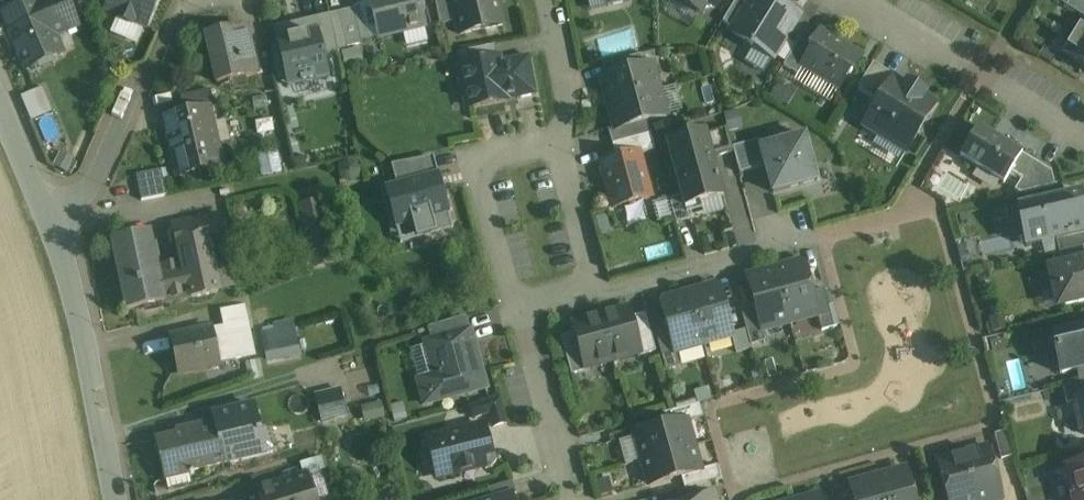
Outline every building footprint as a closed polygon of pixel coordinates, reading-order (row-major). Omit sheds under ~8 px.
[(4,16),(27,70),(55,58),(50,46),(53,38),(78,27),(67,0),(40,0),(4,16)] [(107,10),(119,16),(117,20),(133,27),(135,22),(147,28),(160,0),(111,0),(107,10)] [(378,39),(427,28),(421,0),(369,0),(378,39)] [(440,26),(457,22),(452,0),(435,0),(440,26)] [(457,22),(461,35),(503,25),(497,0),(452,0),(457,22)] [(701,13),(707,2),(717,8),(721,0),(679,0),(701,13)] [(723,22),(735,29),(752,0),(737,0),(723,22)] [(771,0),(752,0),(732,32),(752,44),(751,46),(753,48),(754,46),(774,58),(799,17),(771,0)] [(1082,0),(1057,0),(1083,17),(1083,1),(1082,0)] [(354,10),(332,15),(339,50),(369,42),(360,5),(354,10)] [(330,15),(318,18),(323,41),(335,38),(330,15)] [(318,18),(273,29),(283,75),(311,69),(314,80),(331,76),(323,41),(318,18)] [(1074,36),(1083,43),(1083,19),(1074,36)] [(258,75),(246,27),(207,37),(219,84),(258,75)] [(805,32),(784,66),(799,75),(804,66),(803,65),(812,50),(810,49),(816,39),(805,32)] [(835,41),(820,32),(816,39),(810,49),(812,50),(803,65),(804,66),(840,88),(849,73),(851,74),(862,58),(847,48),(847,47),(836,40),(835,41)] [(1074,36),(1062,55),(1083,68),(1083,43),(1074,36)] [(641,55),(603,66),(606,78),(644,68),(641,55)] [(529,56),(510,60),(517,95),(518,99),(537,95),(529,56)] [(498,59),(461,66),(462,68),(458,73),(461,86),(466,90),(470,109),(507,101),(506,97),(517,95),(510,60),(499,63),(498,59)] [(895,76),(874,63),(858,89),(879,103),(894,78),(895,76)] [(606,78),(602,80),(609,105),(660,91),(653,66),(644,68),(606,78)] [(925,95),(908,84),(907,86),(894,78),(879,103),(864,127),(906,153),(936,104),(924,97),(925,95)] [(52,113),(42,89),(21,98),(31,122),(52,113)] [(211,90),(181,97),(185,114),(209,109),(209,110),(215,108),(211,90)] [(660,91),(609,105),(615,129),(616,130),(647,122),(667,117),(660,91)] [(185,114),(165,119),(179,177),(223,167),(209,110),(209,109),(185,114)] [(647,122),(616,130),(615,129),(609,130),(613,145),(651,134),(647,122)] [(727,127),(707,133),(714,158),(734,153),(733,148),(727,127)] [(1023,155),(979,128),(960,157),(1004,184),(1011,173),(1023,155)] [(707,133),(668,144),(682,196),(685,207),(687,207),(724,197),(714,158),(707,133)] [(651,134),(613,145),(617,160),(640,154),(640,155),(656,150),(651,134)] [(761,148),(761,149),(766,167),(773,193),(818,181),(806,136),(761,148)] [(759,141),(733,148),(734,153),(740,174),(766,167),(761,149),(761,148),(759,141)] [(617,160),(601,164),(614,208),(652,198),(640,155),(640,154),(617,160)] [(1034,162),(1023,155),(1011,173),(1022,180),(1023,180),(1034,162)] [(398,186),(434,176),(439,175),(434,158),(392,165),(398,186)] [(1052,173),(1034,162),(1023,180),(1022,180),(1015,191),(1021,195),(1055,186),(1052,173)] [(166,195),(162,171),(138,175),(142,199),(166,195)] [(398,186),(386,189),(397,227),(421,220),(425,237),(454,229),(443,188),(438,190),(434,176),(398,186)] [(1019,209),(1023,224),(1021,225),(1026,247),(1056,240),(1083,234),(1083,219),(1083,213),(1083,206),(1081,194),(1019,209)] [(682,196),(669,199),(676,225),(691,221),(687,207),(685,207),(682,196)] [(222,215),(175,225),(181,254),(210,248),(228,244),(222,215)] [(151,233),(113,241),(128,311),(166,303),(165,303),(159,273),(151,233)] [(1056,240),(1059,253),(1083,247),(1083,234),(1056,240)] [(327,242),(311,245),(315,264),(331,261),(327,242)] [(210,248),(181,254),(184,268),(191,297),(191,298),(219,292),(218,288),(213,262),(210,248)] [(1053,255),(1056,268),(1083,261),(1083,248),(1053,255)] [(233,257),(213,262),(218,288),(239,284),(233,257)] [(1049,270),(1054,290),(1058,289),(1062,307),(1083,301),(1083,261),(1056,268),(1049,270)] [(804,265),(798,263),(790,265),(788,268),(776,271),(790,322),(817,314),(812,293),(804,265)] [(178,264),(163,268),(164,272),(159,273),(165,303),(191,297),(184,268),(179,269),(178,264)] [(790,322),(776,271),(760,276),(760,278),(749,281),(756,307),(762,329),(790,322)] [(714,286),(706,288),(704,291),(691,294),(704,343),(732,335),(719,289),(714,286)] [(835,328),(824,290),(812,293),(817,314),(822,331),(835,328)] [(691,294),(675,299),(672,297),(664,299),(662,305),(668,329),(675,352),(676,351),(704,343),(691,294)] [(245,307),(222,311),(225,327),(239,324),(240,325),(249,323),(245,307)] [(756,307),(741,311),(751,346),(766,342),(762,330),(762,329),(756,307)] [(629,309),(601,316),(613,361),(640,354),(641,353),(631,317),(629,309)] [(646,313),(631,317),(641,353),(640,354),(641,356),(656,351),(646,313)] [(601,316),(574,324),(576,332),(586,368),(613,361),(601,316)] [(431,341),(469,331),(465,318),(427,328),(431,341)] [(225,327),(212,330),(219,362),(255,354),(249,323),(240,325),(239,324),(225,327)] [(294,323),(275,327),(276,332),(264,334),(270,361),(301,354),(294,323)] [(211,329),(172,337),(180,373),(219,365),(219,362),(212,330),(211,329)] [(675,352),(668,329),(656,333),(666,371),(680,367),(676,351),(675,352)] [(1054,336),(1057,350),(1083,343),(1083,329),(1054,336)] [(487,388),(471,330),(469,331),(431,341),(428,342),(437,376),(421,380),(428,404),(487,388)] [(576,332),(561,336),(572,375),(587,371),(586,368),(576,332)] [(1055,350),(1061,374),(1083,369),(1083,343),(1057,350),(1055,350)] [(323,420),(353,417),(350,386),(319,390),(323,420)] [(501,398),(471,406),(475,419),(490,415),(493,428),(508,424),(501,398)] [(275,452),(263,401),(214,413),(216,423),(226,464),(275,452)] [(700,404),(664,414),(668,426),(687,421),(687,422),(704,418),(700,404)] [(668,426),(636,435),(643,460),(694,446),(687,422),(687,421),(668,426)] [(192,432),(155,441),(167,489),(192,483),(189,473),(226,464),(216,423),(191,429),(192,432)] [(484,426),(428,440),(431,449),(428,453),(430,461),(434,464),(438,478),(482,467),(486,470),(493,468),(497,462),(495,456),(490,453),(484,426)] [(1007,431),(995,434),(1001,460),(1014,456),(1007,431)] [(694,446),(643,460),(650,486),(682,477),(701,472),(701,470),(694,446)] [(963,454),(976,499),(996,499),(1003,498),(989,447),(963,454)] [(938,461),(948,499),(976,499),(963,454),(938,461)] [(1065,469),(1072,499),(1083,499),(1083,464),(1065,469)] [(718,466),(701,470),(701,472),(682,477),(685,490),(721,480),(718,466)] [(901,469),(893,471),(891,474),(878,478),(885,499),(914,499),(907,472),(901,469)] [(258,492),(260,499),(315,499),(308,476),(258,492)] [(865,481),(863,480),(854,482),(851,487),(855,499),(885,499),(878,478),(865,481)] [(489,489),(492,499),(498,499),(512,496),(517,494),(513,482),(489,489)] [(656,498),(656,499),(684,499),(681,491),(656,498)]
